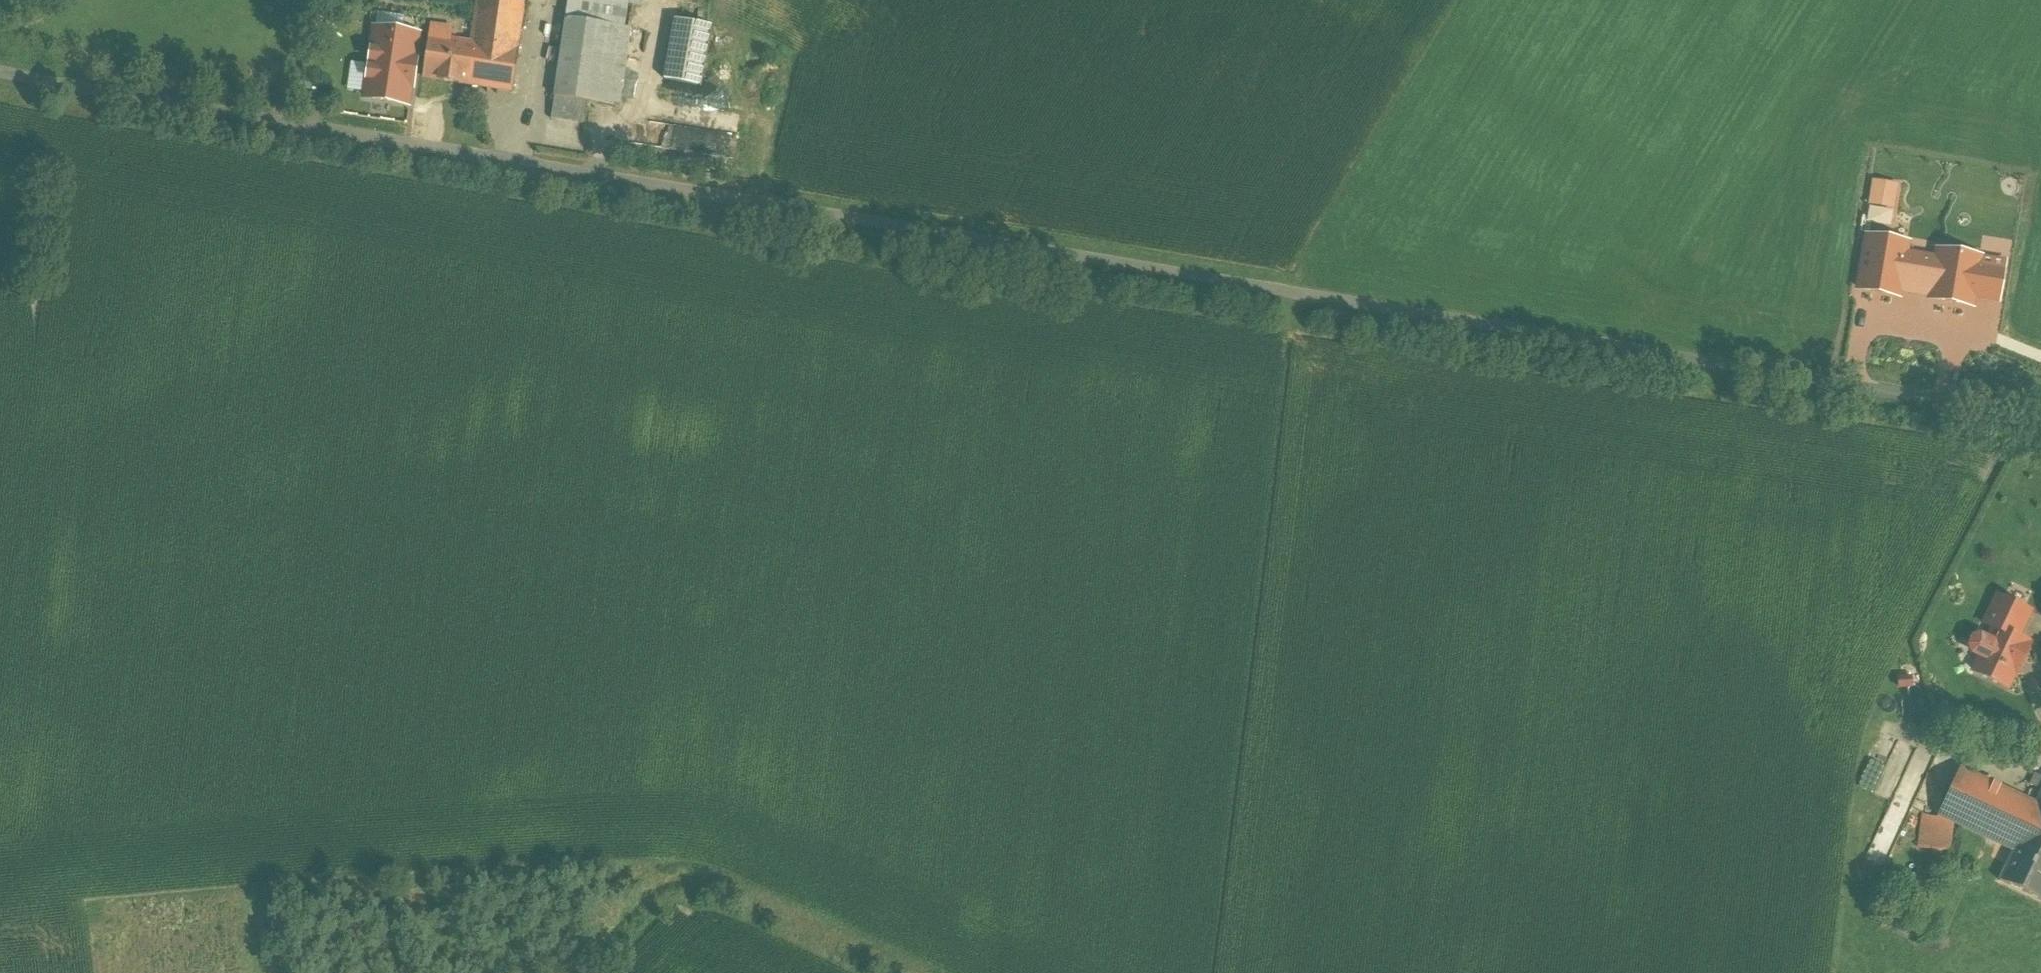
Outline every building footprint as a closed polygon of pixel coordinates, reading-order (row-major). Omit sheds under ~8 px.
[(466,37),(480,39),(471,88),(512,94),(525,5),(489,0),(472,0),(466,37)] [(553,121),(582,126),(585,105),(620,110),(632,33),(620,31),(623,5),(644,8),(645,0),(571,0),(553,121)] [(707,27),(675,21),(665,84),(698,89),(707,27)] [(422,81),(471,88),(480,39),(466,37),(429,32),(422,81)] [(2030,613),(1998,597),(1984,625),(1994,630),(1989,641),(1981,658),(1974,672),(2008,688),(2015,673),(2016,674),(2029,645),(2017,640),(2030,613)] [(1981,658),(1989,641),(1980,637),(1974,639),(1970,647),(1973,654),(1981,658)] [(2040,835),(2040,793),(2035,806),(1959,770),(1939,815),(1934,851),(1950,852),(1954,822),(2014,851),(2025,827),(2040,835)] [(2014,851),(2000,881),(2040,901),(2040,835),(2025,827),(2014,851)]
